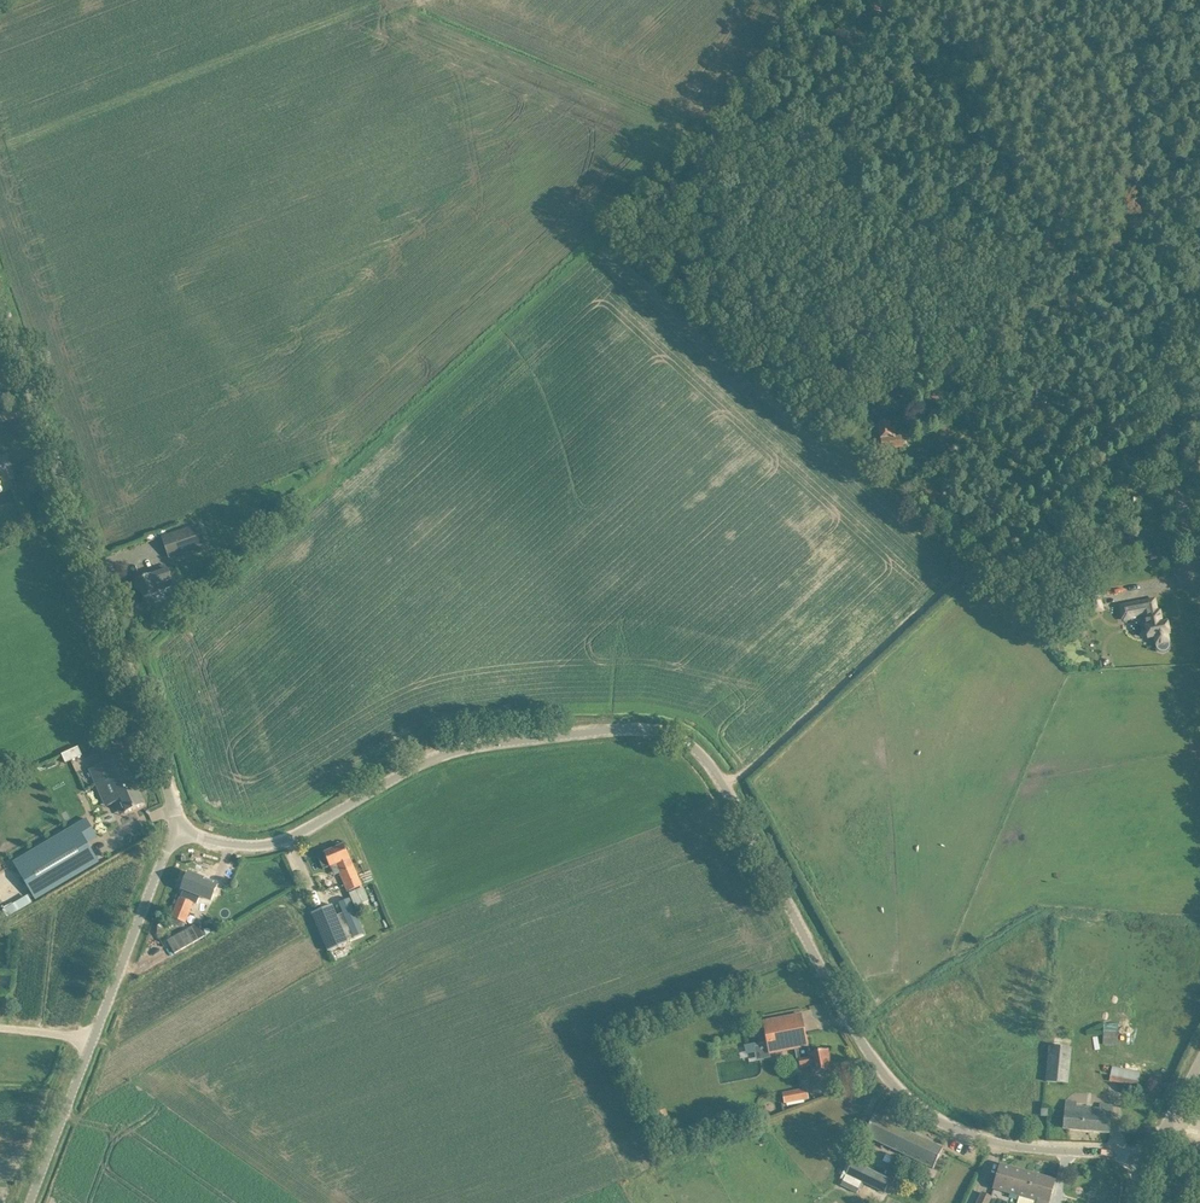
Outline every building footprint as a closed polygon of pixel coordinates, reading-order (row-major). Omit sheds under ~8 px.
[(810,2),(819,11),(831,0),(812,0),(810,2)] [(869,395),(854,405),(859,412),(874,402),(869,395)] [(899,436),(895,437),(894,427),(891,428),(890,420),(879,422),(882,449),(904,447),(902,431),(899,432),(899,436)] [(0,458),(0,477),(2,476),(4,482),(13,478),(11,473),(12,472),(6,455),(0,458)] [(162,537),(169,559),(206,546),(199,525),(162,537)] [(168,568),(159,571),(159,569),(148,572),(150,576),(138,580),(144,598),(157,593),(156,593),(166,590),(165,588),(174,585),(168,568)] [(1052,583),(1045,585),(1049,597),(1056,595),(1052,583)] [(1073,586),(1060,589),(1062,595),(1072,592),(1074,592),(1074,591),(1073,586)] [(1155,599),(1118,606),(1121,620),(1122,620),(1123,622),(1135,619),(1134,618),(1144,616),(1146,624),(1144,625),(1147,640),(1153,638),(1155,646),(1156,649),(1161,651),(1164,652),(1167,650),(1169,648),(1169,645),(1168,639),(1168,635),(1169,634),(1167,621),(1162,622),(1160,611),(1157,611),(1155,599)] [(78,747),(61,754),(66,763),(82,755),(78,747)] [(122,755),(111,760),(89,770),(106,807),(119,801),(125,813),(145,804),(122,755)] [(78,827),(15,864),(36,900),(99,863),(78,827)] [(321,861),(324,868),(324,869),(330,866),(339,863),(342,872),(340,873),(348,892),(363,885),(344,843),(324,852),(327,859),(321,861)] [(172,918),(184,922),(185,923),(194,901),(192,900),(195,894),(203,897),(205,892),(210,881),(189,873),(183,889),(172,918)] [(351,898),(357,911),(370,905),(364,892),(351,898)] [(7,916),(33,902),(29,894),(3,908),(7,916)] [(349,899),(335,905),(350,941),(364,935),(349,899)] [(333,906),(313,914),(327,949),(347,941),(333,906)] [(10,978),(0,975),(0,984),(9,986),(10,978)] [(802,1014),(790,1016),(763,1022),(769,1054),(797,1048),(800,1068),(811,1066),(813,1073),(832,1070),(828,1050),(809,1053),(802,1014)] [(1104,1022),(1103,1045),(1117,1045),(1118,1023),(1104,1022)] [(1048,1045),(1045,1081),(1068,1083),(1072,1047),(1048,1045)] [(1112,1065),(1110,1080),(1138,1086),(1141,1071),(1112,1065)] [(793,1092),(783,1093),(784,1103),(794,1101),(809,1099),(807,1089),(793,1092)] [(1066,1101),(1065,1116),(1064,1128),(1109,1133),(1112,1105),(1100,1104),(1099,1108),(1077,1105),(1077,1102),(1066,1101)] [(662,1109),(654,1112),(659,1124),(669,1121),(667,1116),(665,1117),(662,1109)] [(874,1115),(869,1126),(864,1135),(933,1169),(943,1148),(874,1115)] [(891,1180),(852,1161),(846,1174),(843,1181),(841,1185),(857,1193),(859,1189),(862,1182),(885,1193),(891,1180)] [(1000,1164),(997,1176),(993,1188),(1019,1195),(1020,1195),(1023,1184),(1030,1186),(1033,1174),(1000,1164)] [(1019,1195),(1016,1202),(1049,1202),(1056,1180),(1033,1174),(1030,1186),(1023,1184),(1020,1195),(1019,1195)] [(977,1202),(988,1202),(991,1197),(982,1192),(977,1202)]
